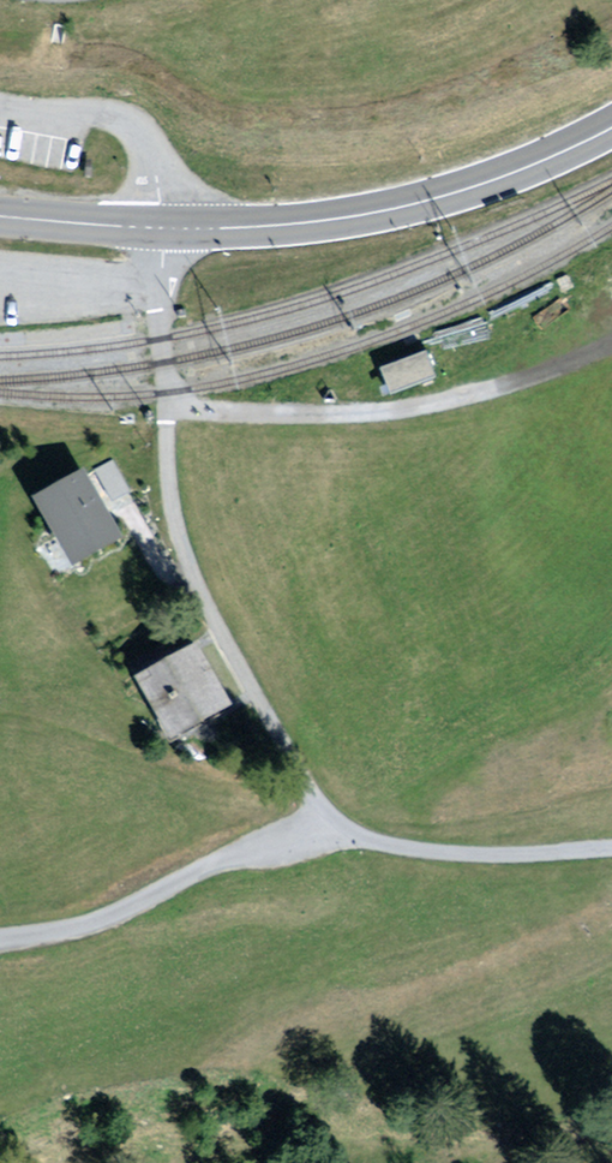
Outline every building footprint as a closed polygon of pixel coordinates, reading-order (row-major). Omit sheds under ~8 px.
[(380,367),(391,394),(438,376),(427,349),(380,367)] [(82,479),(40,500),(68,556),(111,534),(82,479)] [(148,678),(179,732),(229,704),(199,650),(148,678)]
